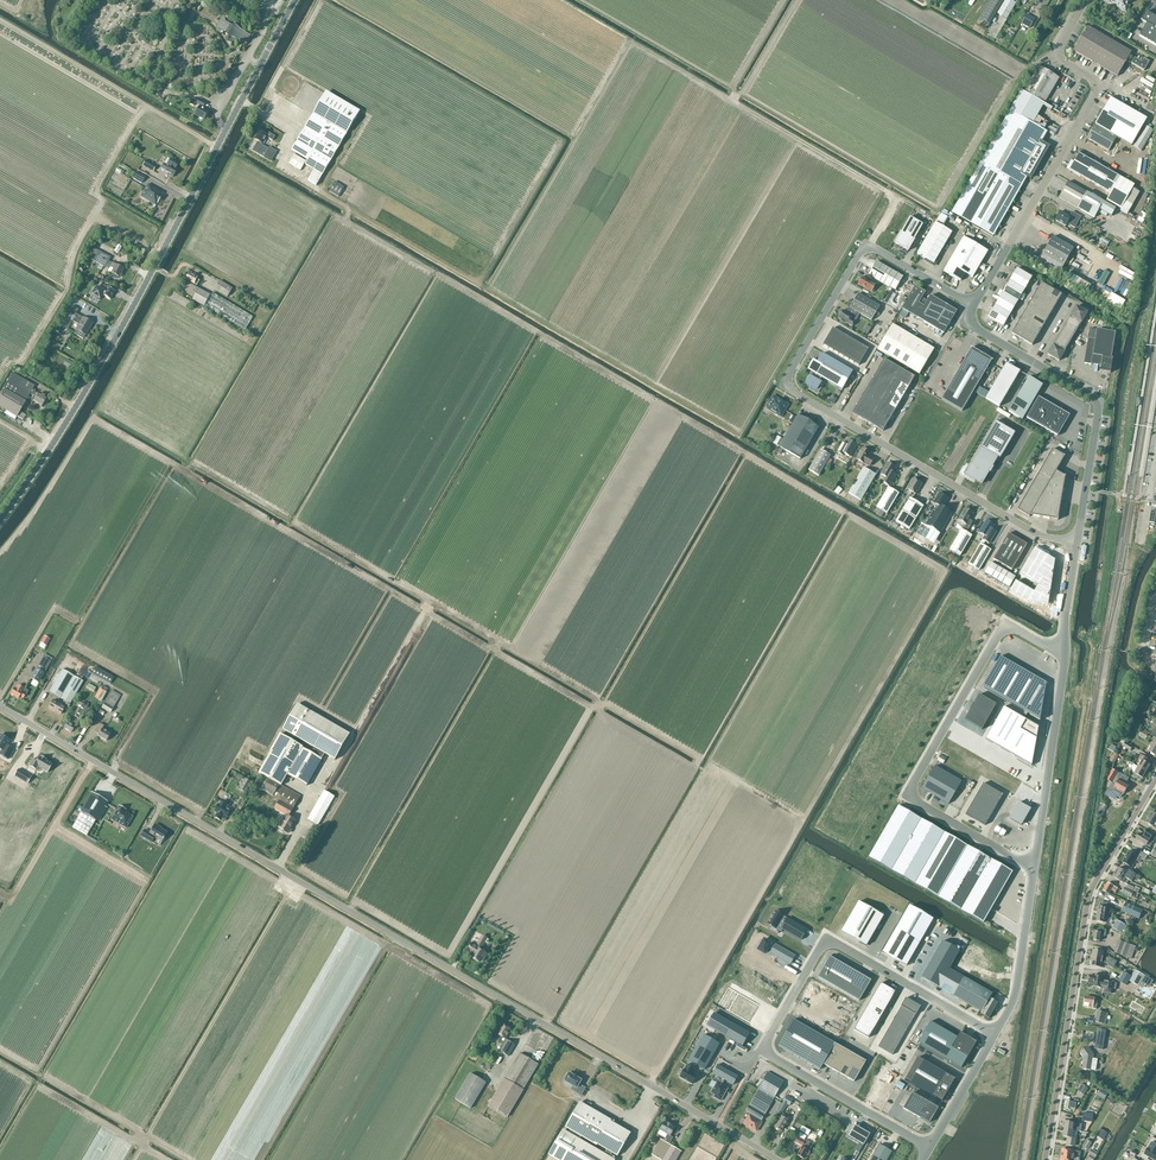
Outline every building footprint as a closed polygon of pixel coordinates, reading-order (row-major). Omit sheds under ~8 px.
[(979,19),(990,25),(997,13),(1004,0),(990,0),(979,19)] [(1004,0),(997,13),(1007,19),(1018,0),(1004,0)] [(1103,1),(1114,7),(1115,5),(1126,12),(1129,6),(1127,5),(1129,1),(1127,0),(1103,0),(1103,1)] [(1146,12),(1141,20),(1143,22),(1142,22),(1146,25),(1139,36),(1155,46),(1155,18),(1146,12)] [(1029,29),(1035,19),(1026,14),(1021,24),(1029,29)] [(226,22),(225,19),(225,18),(221,19),(216,29),(217,32),(221,31),(226,34),(229,36),(229,37),(230,38),(228,42),(232,44),(235,39),(238,40),(245,43),(249,35),(243,31),(240,29),(243,24),(239,21),(237,26),(235,24),(234,26),(231,24),(226,22)] [(1118,77),(1131,52),(1087,27),(1073,51),(1118,77)] [(1142,62),(1134,58),(1131,64),(1144,71),(1149,62),(1144,59),(1142,62)] [(227,75),(233,64),(229,62),(223,73),(227,75)] [(1059,78),(1046,71),(1039,66),(1024,92),(1044,104),(1059,78)] [(323,175),(347,134),(360,112),(326,91),(313,114),(314,114),(292,150),(308,160),(306,165),(323,175)] [(300,98),(309,103),(311,99),(303,94),(300,98)] [(203,108),(206,103),(199,99),(196,104),(200,106),(195,115),(205,120),(209,112),(203,108)] [(1110,99),(1095,125),(1116,138),(1131,146),(1147,119),(1110,99)] [(1010,112),(986,153),(1027,177),(1031,179),(1050,146),(1042,141),(1047,133),(1010,112)] [(1095,125),(1087,139),(1109,151),(1116,138),(1095,125)] [(260,131),(255,140),(263,144),(265,139),(268,141),(269,138),(273,141),(275,136),(269,133),(267,135),(260,131)] [(270,147),(268,149),(257,143),(253,151),(276,164),(282,154),(277,152),(270,147)] [(1021,187),(1027,177),(986,153),(980,164),(1005,178),(1021,187)] [(306,161),(295,154),(289,164),(301,171),(306,161)] [(1134,186),(1120,178),(1079,154),(1069,170),(1111,194),(1106,202),(1121,210),(1134,186)] [(177,171),(175,170),(179,164),(170,159),(167,165),(164,163),(161,168),(166,171),(165,172),(169,173),(168,175),(173,178),(177,171)] [(153,172),(156,166),(146,160),(143,166),(153,172)] [(977,227),(1005,178),(980,164),(952,213),(977,227)] [(146,177),(137,172),(133,179),(141,184),(146,177)] [(993,237),(1021,187),(1005,178),(977,227),(993,237)] [(335,182),(329,192),(339,197),(345,187),(335,182)] [(1115,210),(1086,193),(1068,182),(1059,198),(1078,208),(1094,218),(1098,212),(1106,217),(1107,215),(1111,217),(1115,210)] [(148,184),(140,197),(156,206),(163,193),(148,184)] [(1061,212),(1059,216),(1057,216),(1056,218),(1057,219),(1056,220),(1066,226),(1067,224),(1074,228),(1080,217),(1072,212),(1070,217),(1061,212)] [(948,218),(941,214),(935,223),(917,254),(926,259),(924,261),(933,266),(936,265),(939,259),(937,258),(952,233),(943,227),(948,218)] [(901,233),(914,240),(923,225),(910,217),(901,233)] [(915,241),(914,240),(901,233),(900,232),(894,243),(908,251),(915,241)] [(960,282),(961,280),(965,273),(973,278),(988,252),(964,237),(943,272),(960,282)] [(1041,258),(1062,269),(1074,249),(1053,237),(1041,258)] [(1098,249),(1105,255),(1108,252),(1101,245),(1098,249)] [(119,278),(124,269),(109,261),(111,258),(95,249),(89,259),(109,270),(108,272),(113,274),(112,276),(113,279),(115,280),(117,279),(118,277),(119,278)] [(1077,266),(1083,269),(1086,265),(1080,261),(1077,266)] [(903,277),(877,262),(873,269),(871,269),(868,275),(895,290),(903,277)] [(1025,290),(1032,278),(1017,269),(1011,278),(1009,276),(1007,280),(1025,290)] [(198,277),(190,272),(186,280),(195,284),(197,285),(200,281),(197,279),(198,277)] [(873,290),(875,286),(872,284),(873,283),(863,277),(858,284),(873,293),(874,290),(873,290)] [(1018,302),(1025,290),(1007,280),(1005,283),(1007,284),(1002,293),(1018,302)] [(233,289),(220,281),(215,289),(228,297),(233,289)] [(211,295),(199,288),(185,282),(181,290),(194,297),(192,300),(205,306),(211,295)] [(1047,297),(1051,289),(1041,283),(1037,291),(1047,297)] [(1124,283),(1122,289),(1128,292),(1130,286),(1124,283)] [(96,287),(91,295),(100,300),(102,295),(103,295),(110,300),(115,292),(107,287),(107,288),(103,285),(101,290),(96,287)] [(917,318),(924,307),(919,304),(925,293),(915,287),(902,309),(917,318)] [(1057,302),(1062,295),(1051,289),(1047,297),(1057,302)] [(893,294),(889,291),(883,302),(887,304),(893,294)] [(1043,304),(1047,297),(1037,291),(1033,298),(1043,304)] [(1122,291),(1117,300),(1122,303),(1127,296),(1124,294),(1124,293),(1122,291)] [(253,317),(213,293),(205,306),(245,330),(253,317)] [(1010,314),(1018,302),(1002,293),(997,302),(995,301),(993,304),(1003,310),(1010,314)] [(843,311),(838,318),(852,327),(860,314),(871,321),(880,306),(858,294),(853,302),(852,301),(849,308),(855,311),(852,316),(843,311)] [(924,307),(917,318),(929,325),(935,329),(937,330),(935,333),(941,336),(943,334),(957,312),(930,296),(924,307)] [(1053,310),(1057,302),(1047,297),(1043,304),(1053,310)] [(1039,311),(1043,304),(1033,298),(1028,305),(1039,311)] [(996,322),(1003,310),(993,304),(991,308),(993,309),(988,318),(996,322)] [(1049,317),(1053,310),(1043,304),(1039,311),(1049,317)] [(1035,318),(1039,311),(1028,305),(1024,312),(1035,318)] [(69,313),(61,325),(68,329),(72,321),(79,325),(76,329),(86,335),(93,323),(83,317),(76,314),(78,311),(72,307),(69,313)] [(1081,323),(1087,313),(1076,307),(1070,316),(1081,323)] [(1003,327),(1010,314),(1003,310),(996,322),(1003,327)] [(1045,324),(1049,317),(1039,311),(1035,318),(1045,324)] [(1030,325),(1035,318),(1024,312),(1020,319),(1030,325)] [(1076,332),(1081,323),(1070,316),(1064,326),(1076,332)] [(1041,331),(1045,324),(1035,318),(1030,325),(1041,331)] [(1026,332),(1030,325),(1020,319),(1016,326),(1026,332)] [(869,331),(873,334),(877,328),(873,325),(869,331)] [(934,349),(908,334),(892,325),(877,350),(919,375),(934,349)] [(1036,338),(1041,331),(1030,325),(1026,332),(1036,338)] [(1022,340),(1026,332),(1016,326),(1012,334),(1022,340)] [(1070,342),(1076,332),(1064,326),(1059,335),(1070,342)] [(833,328),(828,336),(833,339),(838,331),(833,328)] [(1089,338),(1085,364),(1091,365),(1091,363),(1101,365),(1100,372),(1110,373),(1112,359),(1111,359),(1115,333),(1096,330),(1090,329),(1089,338)] [(838,331),(833,339),(838,342),(843,334),(838,331)] [(1032,346),(1036,338),(1026,332),(1022,340),(1032,346)] [(843,334),(838,342),(843,345),(848,337),(843,334)] [(1064,352),(1070,342),(1059,335),(1053,345),(1064,352)] [(828,336),(823,345),(828,348),(833,339),(828,336)] [(848,337),(843,345),(848,348),(853,340),(848,337)] [(833,339),(828,348),(833,351),(838,342),(833,339)] [(853,340),(848,348),(854,351),(858,343),(853,340)] [(838,342),(833,351),(838,354),(843,345),(838,342)] [(858,343),(854,351),(859,354),(864,346),(858,343)] [(843,345),(838,354),(844,357),(848,348),(843,345)] [(1059,361),(1064,352),(1053,345),(1047,355),(1059,361)] [(864,346),(859,354),(864,357),(869,349),(864,346)] [(848,348),(844,357),(849,360),(854,351),(848,348)] [(962,411),(992,360),(971,348),(953,379),(942,399),(962,411)] [(854,351),(849,360),(854,363),(859,354),(854,351)] [(818,380),(820,377),(842,390),(853,372),(822,354),(817,362),(814,360),(808,370),(813,373),(805,385),(809,388),(817,393),(821,386),(820,385),(821,382),(818,380)] [(859,354),(854,363),(859,366),(864,357),(859,354)] [(893,379),(899,368),(884,359),(878,370),(893,379)] [(1007,363),(986,399),(1000,407),(1020,371),(1007,363)] [(915,377),(908,373),(899,368),(893,379),(908,388),(915,377)] [(933,368),(921,388),(942,399),(953,379),(933,368)] [(887,390),(893,379),(878,370),(872,381),(887,390)] [(15,420),(30,394),(36,397),(34,401),(36,403),(41,406),(42,406),(46,399),(44,398),(45,396),(42,394),(41,396),(38,394),(34,392),(35,391),(32,389),(34,386),(12,373),(4,388),(5,389),(0,398),(0,407),(6,411),(4,414),(15,420)] [(1022,420),(1042,386),(1029,378),(1009,412),(1022,420)] [(902,399),(908,388),(893,379),(887,390),(902,399)] [(880,401),(887,390),(872,381),(865,392),(880,401)] [(896,410),(902,399),(887,390),(880,401),(896,410)] [(874,412),(880,401),(865,392),(859,403),(874,412)] [(778,400),(779,400),(773,396),(770,402),(771,402),(768,408),(772,411),(776,414),(776,413),(781,416),(780,416),(781,417),(788,405),(783,402),(782,403),(778,400)] [(1057,436),(1069,416),(1039,397),(1027,418),(1057,436)] [(889,421),(896,410),(880,401),(874,412),(889,421)] [(868,422),(874,412),(859,403),(852,413),(868,422)] [(883,431),(889,421),(874,412),(868,422),(883,431)] [(773,444),(779,447),(800,459),(819,427),(812,423),(809,421),(798,416),(784,440),(777,436),(773,444)] [(1000,459),(1015,434),(995,422),(965,473),(983,483),(998,458),(1000,459)] [(850,457),(857,445),(848,440),(846,444),(842,442),(837,452),(843,456),(845,454),(850,457)] [(864,463),(870,466),(874,459),(869,456),(870,453),(869,452),(868,450),(866,449),(864,450),(862,448),(856,459),(864,464),(864,463)] [(1065,456),(1053,449),(1048,457),(1060,464),(1065,456)] [(821,450),(809,470),(819,476),(826,465),(829,459),(831,456),(821,450)] [(1060,464),(1048,457),(1044,465),(1056,472),(1060,464)] [(896,468),(887,463),(881,474),(889,479),(886,484),(889,486),(894,479),(891,477),(896,468)] [(1056,472),(1044,465),(1039,472),(1052,479),(1056,472)] [(876,475),(864,468),(849,494),(861,501),(876,475)] [(1052,479),(1039,472),(1035,480),(1047,487),(1049,484),(1052,479)] [(1065,476),(1056,472),(1052,479),(1049,484),(1064,486),(1065,477),(1065,476)] [(907,489),(908,490),(916,494),(922,483),(914,479),(907,489)] [(1047,487),(1035,480),(1031,487),(1043,494),(1044,492),(1047,487)] [(1064,486),(1049,484),(1047,487),(1044,492),(1062,495),(1064,486)] [(899,493),(889,487),(876,508),(881,510),(884,512),(887,514),(899,493)] [(1043,494),(1031,487),(1026,495),(1039,502),(1040,500),(1043,494)] [(1062,495),(1044,492),(1043,494),(1040,500),(1044,500),(1061,503),(1062,495)] [(937,505),(925,525),(940,534),(952,513),(943,508),(948,498),(939,493),(934,503),(937,505)] [(1039,502),(1026,495),(1022,502),(1034,509),(1039,502)] [(896,522),(908,529),(909,530),(924,506),(910,498),(896,522)] [(1044,500),(1040,500),(1039,502),(1034,509),(1031,516),(1041,518),(1044,500)] [(1061,503),(1044,500),(1041,518),(1058,520),(1061,503)] [(1034,509),(1022,502),(1017,510),(1029,517),(1031,516),(1034,509)] [(957,524),(962,529),(967,532),(972,524),(968,522),(973,513),(965,508),(958,520),(960,520),(957,524)] [(991,532),(994,525),(986,521),(979,533),(985,536),(983,540),(990,544),(995,534),(991,532)] [(962,530),(950,550),(960,556),(972,536),(962,530)] [(1007,547),(1013,537),(1008,534),(1002,544),(1007,547)] [(1011,549),(1017,539),(1013,537),(1007,547),(1011,549)] [(1016,552),(1022,542),(1017,539),(1011,549),(1016,552)] [(1016,552),(1021,555),(1027,545),(1022,542),(1016,552)] [(981,544),(969,565),(979,571),(991,550),(981,544)] [(1011,549),(1007,547),(1002,544),(999,549),(1008,555),(1011,549)] [(1002,565),(1005,560),(1008,555),(999,549),(993,560),(1002,565)] [(1021,555),(1016,552),(1011,549),(1008,555),(1018,560),(1021,555)] [(1036,549),(1029,560),(1035,563),(1042,552),(1036,549)] [(1042,552),(1035,563),(1042,567),(1048,556),(1042,552)] [(1015,565),(1018,560),(1008,555),(1005,560),(1015,565)] [(1048,556),(1042,567),(1048,571),(1055,575),(1057,561),(1048,556)] [(1012,571),(1015,565),(1005,560),(1002,565),(1012,571)] [(1029,560),(1020,575),(1026,579),(1035,563),(1029,560)] [(1015,577),(990,563),(984,574),(1009,587),(1015,577)] [(1035,563),(1026,579),(1033,583),(1042,567),(1035,563)] [(1042,567),(1033,583),(1039,587),(1044,578),(1048,571),(1042,567)] [(1048,571),(1044,578),(1055,584),(1055,575),(1048,571)] [(1044,578),(1039,587),(1054,595),(1055,584),(1044,578)] [(1016,583),(1011,593),(1017,596),(1022,586),(1016,583)] [(1022,586),(1017,596),(1023,600),(1029,590),(1022,586)] [(1029,590),(1023,600),(1030,603),(1035,593),(1029,590)] [(1035,593),(1030,603),(1039,605),(1043,598),(1035,593)] [(1043,598),(1039,605),(1052,608),(1051,602),(1043,598)] [(41,642),(46,645),(50,639),(45,636),(41,642)] [(1046,683),(1000,657),(982,688),(1039,721),(1046,683)] [(36,668),(31,679),(39,683),(45,673),(51,662),(42,658),(36,668)] [(95,667),(91,674),(110,684),(114,677),(95,667)] [(84,682),(62,669),(49,692),(71,704),(84,682)] [(28,692),(24,689),(18,685),(16,689),(14,688),(11,694),(19,699),(20,696),(23,699),(28,692)] [(102,708),(110,713),(121,695),(113,690),(102,708)] [(996,705),(979,695),(973,705),(973,704),(969,711),(970,711),(965,720),(982,730),(996,705)] [(53,699),(49,708),(61,715),(64,709),(67,711),(70,705),(67,703),(65,706),(53,699)] [(71,715),(63,729),(71,733),(80,720),(88,707),(87,707),(78,702),(71,714),(71,715)] [(298,739),(315,749),(325,754),(335,760),(350,734),(349,733),(318,716),(299,705),(292,716),(289,721),(284,730),(294,736),(298,739)] [(110,734),(102,729),(104,726),(100,723),(95,732),(99,734),(98,736),(106,741),(110,734)] [(0,736),(0,750),(3,752),(1,756),(8,760),(13,751),(6,746),(9,741),(0,736)] [(325,754),(315,749),(312,754),(295,744),(298,739),(294,736),(291,742),(281,736),(268,758),(259,773),(268,778),(261,790),(269,794),(279,800),(274,808),(285,815),(286,816),(280,827),(289,832),(290,832),(292,830),(291,829),(296,820),(289,816),(301,796),(298,794),(282,785),(288,775),(307,786),(322,759),(325,754)] [(1131,751),(1134,747),(1126,742),(1123,747),(1131,751)] [(1110,761),(1114,764),(1119,756),(1115,753),(1110,761)] [(1138,767),(1147,772),(1151,765),(1147,763),(1149,760),(1141,755),(1139,759),(1142,761),(1138,767)] [(41,757),(40,758),(39,757),(36,762),(32,759),(28,766),(36,770),(38,766),(48,772),(52,765),(46,761),(46,760),(41,757)] [(1147,772),(1138,767),(1133,764),(1132,771),(1130,775),(1137,780),(1139,776),(1143,778),(1147,772)] [(935,766),(922,789),(948,804),(962,782),(935,766)] [(20,769),(17,775),(32,784),(35,778),(20,769)] [(1113,769),(1108,776),(1114,780),(1112,783),(1116,785),(1111,793),(1118,796),(1120,798),(1123,794),(1124,794),(1125,793),(1126,793),(1126,792),(1126,791),(1129,785),(1119,779),(1119,780),(1117,779),(1121,774),(1119,773),(1113,769)] [(246,793),(252,782),(246,779),(240,789),(246,793)] [(989,795),(992,790),(982,784),(979,790),(989,795)] [(335,796),(331,794),(324,790),(308,819),(318,825),(335,796)] [(986,800),(989,795),(979,790),(976,795),(986,800)] [(1002,796),(992,790),(989,795),(999,801),(1002,796)] [(73,827),(87,835),(106,802),(92,793),(73,827)] [(983,806),(986,800),(976,795),(973,800),(983,806)] [(999,801),(989,795),(986,800),(996,806),(999,801)] [(980,811),(983,806),(973,800),(970,805),(980,811)] [(996,806),(986,800),(983,806),(993,811),(996,806)] [(220,803),(215,811),(218,813),(216,817),(221,820),(223,816),(226,817),(230,810),(226,807),(227,805),(222,802),(221,804),(220,803)] [(1019,803),(1009,819),(1021,825),(1030,809),(1019,803)] [(1102,815),(1106,806),(1102,804),(1098,814),(1102,815)] [(977,816),(980,811),(970,805),(967,810),(977,816)] [(133,817),(128,814),(129,813),(125,811),(126,810),(119,806),(111,820),(126,828),(133,817)] [(898,806),(869,857),(915,884),(983,923),(1013,872),(945,833),(898,806)] [(993,811),(983,806),(980,811),(990,816),(993,811)] [(974,821),(977,816),(967,810),(964,815),(974,821)] [(990,816),(980,811),(977,816),(987,822),(990,816)] [(1155,828),(1155,827),(1155,814),(1152,812),(1146,822),(1155,828)] [(987,822),(977,816),(974,821),(984,827),(987,822)] [(155,838),(162,842),(167,833),(161,829),(161,828),(155,824),(150,833),(145,829),(141,837),(152,843),(155,838)] [(1137,839),(1147,845),(1150,840),(1154,842),(1155,843),(1155,842),(1155,836),(1147,831),(1144,836),(1140,833),(1137,839)] [(1129,851),(1122,862),(1132,868),(1136,860),(1140,863),(1142,859),(1129,851)] [(801,853),(796,861),(802,864),(806,856),(801,853)] [(806,856),(802,864),(807,867),(811,859),(806,856)] [(811,859),(807,867),(812,870),(817,862),(811,859)] [(796,861),(792,870),(797,873),(802,864),(796,861)] [(817,862),(812,870),(817,873),(822,865),(817,862)] [(802,864),(797,873),(802,876),(807,867),(802,864)] [(822,865),(817,873),(822,876),(827,868),(822,865)] [(807,867),(802,876),(807,879),(812,870),(807,867)] [(827,868),(822,876),(827,879),(832,871),(827,868)] [(1126,878),(1129,880),(1132,881),(1134,877),(1139,880),(1141,877),(1136,874),(1133,873),(1130,871),(1129,874),(1118,868),(1116,873),(1126,878)] [(812,870),(807,879),(812,882),(817,873),(812,870)] [(832,871),(827,879),(832,882),(837,874),(832,871)] [(817,873),(812,882),(817,885),(822,876),(817,873)] [(1127,884),(1129,880),(1126,878),(1116,873),(1113,877),(1123,883),(1124,882),(1127,884)] [(837,874),(832,882),(838,885),(842,877),(837,874)] [(822,876),(817,885),(823,887),(827,879),(822,876)] [(842,877),(838,885),(843,888),(847,880),(842,877)] [(827,879),(823,887),(828,890),(832,882),(827,879)] [(786,880),(781,888),(786,891),(791,883),(786,880)] [(847,880),(843,888),(848,891),(849,890),(854,883),(847,880)] [(832,882),(828,890),(833,893),(838,885),(832,882)] [(791,883),(786,891),(791,894),(796,886),(791,883)] [(1116,892),(1118,889),(1108,883),(1103,890),(1110,895),(1113,890),(1116,892)] [(838,885),(833,893),(838,896),(843,888),(838,885)] [(796,886),(791,894),(796,897),(801,889),(796,886)] [(1134,893),(1124,887),(1122,891),(1132,897),(1134,893)] [(781,888),(776,896),(781,899),(786,891),(781,888)] [(843,888),(838,896),(844,900),(845,898),(849,892),(848,891),(843,888)] [(801,889),(796,897),(802,900),(806,892),(801,889)] [(786,891),(781,899),(787,902),(791,894),(786,891)] [(806,892),(802,900),(807,903),(811,895),(806,892)] [(791,894),(787,902),(792,905),(796,897),(791,894)] [(811,895),(807,903),(812,906),(817,898),(811,895)] [(796,897),(792,905),(797,908),(802,900),(796,897)] [(817,898),(812,906),(817,909),(822,901),(817,898)] [(802,900),(797,908),(802,911),(807,903),(802,900)] [(822,901),(817,909),(822,912),(827,904),(822,901)] [(859,902),(842,932),(866,946),(883,916),(859,902)] [(1106,913),(1107,908),(1106,908),(1107,903),(1101,902),(1100,907),(1099,907),(1098,914),(1113,917),(1113,913),(1109,912),(1109,913),(1106,913)] [(807,903),(802,911),(807,914),(812,906),(807,903)] [(827,904),(822,912),(827,915),(832,907),(827,904)] [(1126,904),(1122,912),(1139,919),(1143,911),(1126,904)] [(812,906),(807,914),(812,917),(817,909),(812,906)] [(910,906),(883,952),(906,965),(933,919),(910,906)] [(832,907),(827,915),(832,918),(833,917),(834,917),(838,910),(832,907)] [(817,909),(812,917),(817,920),(822,912),(817,909)] [(770,919),(768,924),(771,926),(777,929),(778,927),(781,928),(779,931),(780,931),(781,932),(783,930),(801,940),(807,930),(787,918),(786,919),(783,917),(783,916),(775,911),(772,916),(771,916),(770,918),(770,919)] [(822,912),(817,920),(823,923),(824,921),(827,915),(822,912)] [(1112,921),(1113,917),(1098,914),(1096,922),(1105,923),(1108,921),(1108,920),(1112,921)] [(827,915),(824,921),(830,925),(833,918),(832,918),(827,915)] [(1126,925),(1118,921),(1113,929),(1125,935),(1126,925)] [(1097,932),(1095,932),(1093,940),(1100,941),(1101,935),(1106,936),(1106,932),(1101,931),(1097,930),(1097,932)] [(472,944),(469,949),(476,954),(473,958),(479,961),(481,963),(483,962),(485,959),(484,958),(482,957),(485,952),(485,951),(482,949),(484,945),(488,938),(482,934),(482,935),(478,941),(475,946),(472,944)] [(764,939),(758,950),(765,954),(768,948),(771,950),(769,954),(790,966),(796,956),(775,944),(774,946),(771,944),(771,943),(764,939)] [(1136,946),(1119,940),(1114,953),(1132,959),(1136,946)] [(942,942),(921,978),(941,989),(942,988),(951,993),(951,994),(953,996),(964,977),(950,969),(960,952),(942,942)] [(1091,957),(1091,958),(1109,961),(1109,962),(1115,965),(1117,961),(1111,958),(1109,957),(1104,957),(1104,952),(1105,951),(1106,949),(1099,948),(1098,951),(1093,950),(1092,957),(1091,957)] [(849,969),(832,959),(829,957),(828,960),(821,971),(817,978),(859,1001),(870,981),(850,969),(850,968),(849,969)] [(1092,959),(1091,966),(1102,968),(1102,963),(1108,964),(1109,962),(1109,961),(1091,958),(1091,959),(1092,959)] [(1130,981),(1132,982),(1139,986),(1141,982),(1145,984),(1147,982),(1143,980),(1145,976),(1136,970),(1130,981)] [(1125,972),(1124,971),(1119,980),(1127,985),(1132,976),(1125,972)] [(1112,994),(1114,982),(1103,980),(1104,975),(1095,974),(1095,976),(1090,975),(1089,983),(1093,984),(1093,986),(1102,988),(1102,987),(1104,987),(1104,986),(1105,987),(1104,992),(1112,994)] [(964,977),(953,996),(981,1012),(980,1014),(989,1019),(998,1003),(989,998),(992,994),(964,977)] [(881,984),(878,989),(885,993),(888,988),(881,984)] [(888,988),(885,993),(892,997),(895,992),(888,988)] [(878,989),(875,994),(882,998),(885,993),(878,989)] [(735,991),(725,1006),(754,1023),(764,1007),(735,991)] [(885,993),(882,998),(889,1002),(892,997),(885,993)] [(875,994),(872,999),(879,1003),(882,998),(875,994)] [(1095,999),(1095,998),(1086,997),(1084,1007),(1097,1009),(1098,1000),(1095,999)] [(882,998),(879,1003),(886,1007),(889,1002),(882,998)] [(906,998),(901,1006),(902,1006),(906,1009),(911,1001),(906,998)] [(872,999),(869,1004),(876,1008),(879,1003),(872,999)] [(911,1001),(906,1009),(909,1010),(911,1012),(916,1004),(911,1001)] [(879,1003),(876,1008),(883,1012),(886,1007),(879,1003)] [(869,1004),(866,1009),(873,1013),(876,1008),(869,1004)] [(916,1004),(911,1012),(916,1014),(916,1015),(921,1007),(916,1004)] [(876,1008),(873,1013),(880,1017),(883,1012),(876,1008)] [(866,1009),(863,1014),(870,1018),(873,1013),(866,1009)] [(1108,1013),(1105,1012),(1098,1010),(1095,1022),(1102,1024),(1103,1023),(1106,1023),(1108,1013)] [(714,1013),(707,1025),(743,1046),(750,1034),(714,1013)] [(873,1013),(870,1018),(877,1022),(880,1017),(873,1013)] [(863,1014),(860,1019),(867,1023),(870,1018),(863,1014)] [(870,1018),(867,1023),(875,1027),(877,1022),(870,1018)] [(860,1019),(857,1024),(864,1028),(867,1023),(860,1019)] [(778,1046),(820,1070),(823,1064),(854,1082),(866,1061),(794,1020),(778,1046)] [(931,1021),(919,1042),(961,1067),(962,1068),(977,1042),(960,1032),(957,1037),(931,1021)] [(867,1023),(864,1028),(872,1032),(875,1027),(867,1023)] [(502,1037),(506,1039),(511,1030),(502,1024),(494,1039),(499,1042),(502,1037)] [(857,1024),(854,1029),(861,1034),(864,1028),(857,1024)] [(864,1028),(861,1034),(869,1038),(872,1032),(864,1028)] [(1103,1050),(1106,1030),(1098,1029),(1095,1048),(1103,1050)] [(704,1035),(689,1061),(693,1063),(691,1067),(695,1069),(697,1065),(705,1070),(719,1044),(704,1035)] [(516,1045),(507,1039),(500,1051),(509,1056),(516,1045)] [(1088,1047),(1081,1052),(1085,1058),(1085,1061),(1084,1061),(1082,1069),(1091,1070),(1096,1071),(1098,1059),(1093,1059),(1094,1055),(1088,1047)] [(507,1118),(539,1064),(520,1053),(488,1107),(507,1118)] [(941,1102),(955,1079),(918,1057),(904,1080),(941,1102)] [(687,1065),(680,1077),(692,1084),(697,1076),(693,1074),(695,1070),(695,1069),(691,1067),(687,1065)] [(717,1065),(713,1073),(722,1078),(719,1083),(722,1085),(725,1080),(733,1085),(738,1077),(717,1065)] [(586,1088),(584,1087),(579,1084),(582,1080),(569,1072),(563,1081),(572,1086),(570,1090),(581,1096),(586,1088)] [(486,1082),(470,1073),(455,1099),(471,1109),(486,1082)] [(761,1120),(762,1121),(784,1082),(768,1073),(746,1111),(759,1119),(758,1120),(749,1115),(750,1115),(748,1118),(748,1117),(744,1124),(751,1129),(752,1128),(757,1131),(759,1126),(760,1124),(760,1125),(762,1122),(760,1121),(761,1120)] [(717,1082),(711,1093),(715,1095),(714,1097),(721,1101),(728,1088),(722,1085),(719,1083),(717,1082)] [(1084,1095),(1088,1088),(1082,1084),(1078,1091),(1084,1095)] [(1101,1090),(1098,1095),(1105,1099),(1108,1094),(1101,1090)] [(912,1093),(903,1108),(919,1118),(919,1117),(929,1123),(935,1113),(938,1108),(912,1093)] [(790,1106),(794,1100),(794,1099),(787,1096),(779,1109),(776,1114),(780,1116),(782,1111),(783,1112),(787,1104),(790,1106)] [(1075,1110),(1077,1102),(1078,1102),(1079,1100),(1073,1099),(1073,1101),(1067,1100),(1065,1108),(1075,1110)] [(548,1155),(557,1159),(615,1159),(610,1156),(612,1153),(617,1156),(631,1133),(579,1103),(566,1126),(571,1129),(569,1133),(563,1129),(548,1155)] [(791,1118),(783,1114),(782,1113),(780,1116),(774,1127),(782,1132),(786,1124),(788,1125),(790,1121),(789,1120),(791,1118)] [(1092,1122),(1093,1114),(1084,1113),(1083,1120),(1092,1122)] [(1065,1122),(1064,1129),(1074,1131),(1082,1132),(1083,1124),(1079,1123),(1079,1120),(1070,1118),(1070,1122),(1065,1122)] [(652,1155),(661,1159),(677,1159),(682,1151),(670,1144),(673,1139),(670,1137),(675,1127),(671,1125),(671,1126),(665,1122),(660,1130),(658,1134),(665,1138),(664,1141),(661,1139),(652,1155)] [(854,1125),(848,1136),(859,1143),(860,1144),(857,1150),(860,1151),(863,1145),(870,1134),(854,1125)] [(815,1135),(817,1130),(808,1126),(806,1129),(804,1128),(802,1132),(805,1133),(806,1131),(815,1135)] [(1072,1137),(1074,1131),(1064,1129),(1063,1136),(1068,1137),(1066,1145),(1075,1146),(1076,1138),(1072,1137)] [(1100,1129),(1096,1136),(1103,1140),(1108,1133),(1100,1129)] [(810,1151),(812,1147),(809,1145),(810,1142),(806,1140),(806,1141),(804,1140),(807,1135),(801,1131),(798,1136),(795,1143),(802,1147),(798,1155),(803,1158),(805,1155),(806,1156),(808,1155),(810,1152),(810,1151)] [(1146,1148),(1155,1153),(1155,1140),(1152,1137),(1149,1142),(1150,1142),(1146,1148)] [(1092,1143),(1087,1139),(1083,1146),(1088,1149),(1092,1143)] [(871,1159),(887,1159),(892,1152),(880,1145),(871,1159)] [(1141,1157),(1146,1159),(1147,1159),(1149,1157),(1153,1159),(1155,1159),(1155,1153),(1146,1148),(1143,1154),(1143,1153),(1141,1157)] [(1061,1150),(1060,1155),(1061,1155),(1080,1158),(1080,1152),(1062,1149),(1062,1150),(1061,1150)] [(1098,1153),(1092,1149),(1089,1153),(1090,1154),(1096,1157),(1096,1158),(1098,1153)]
